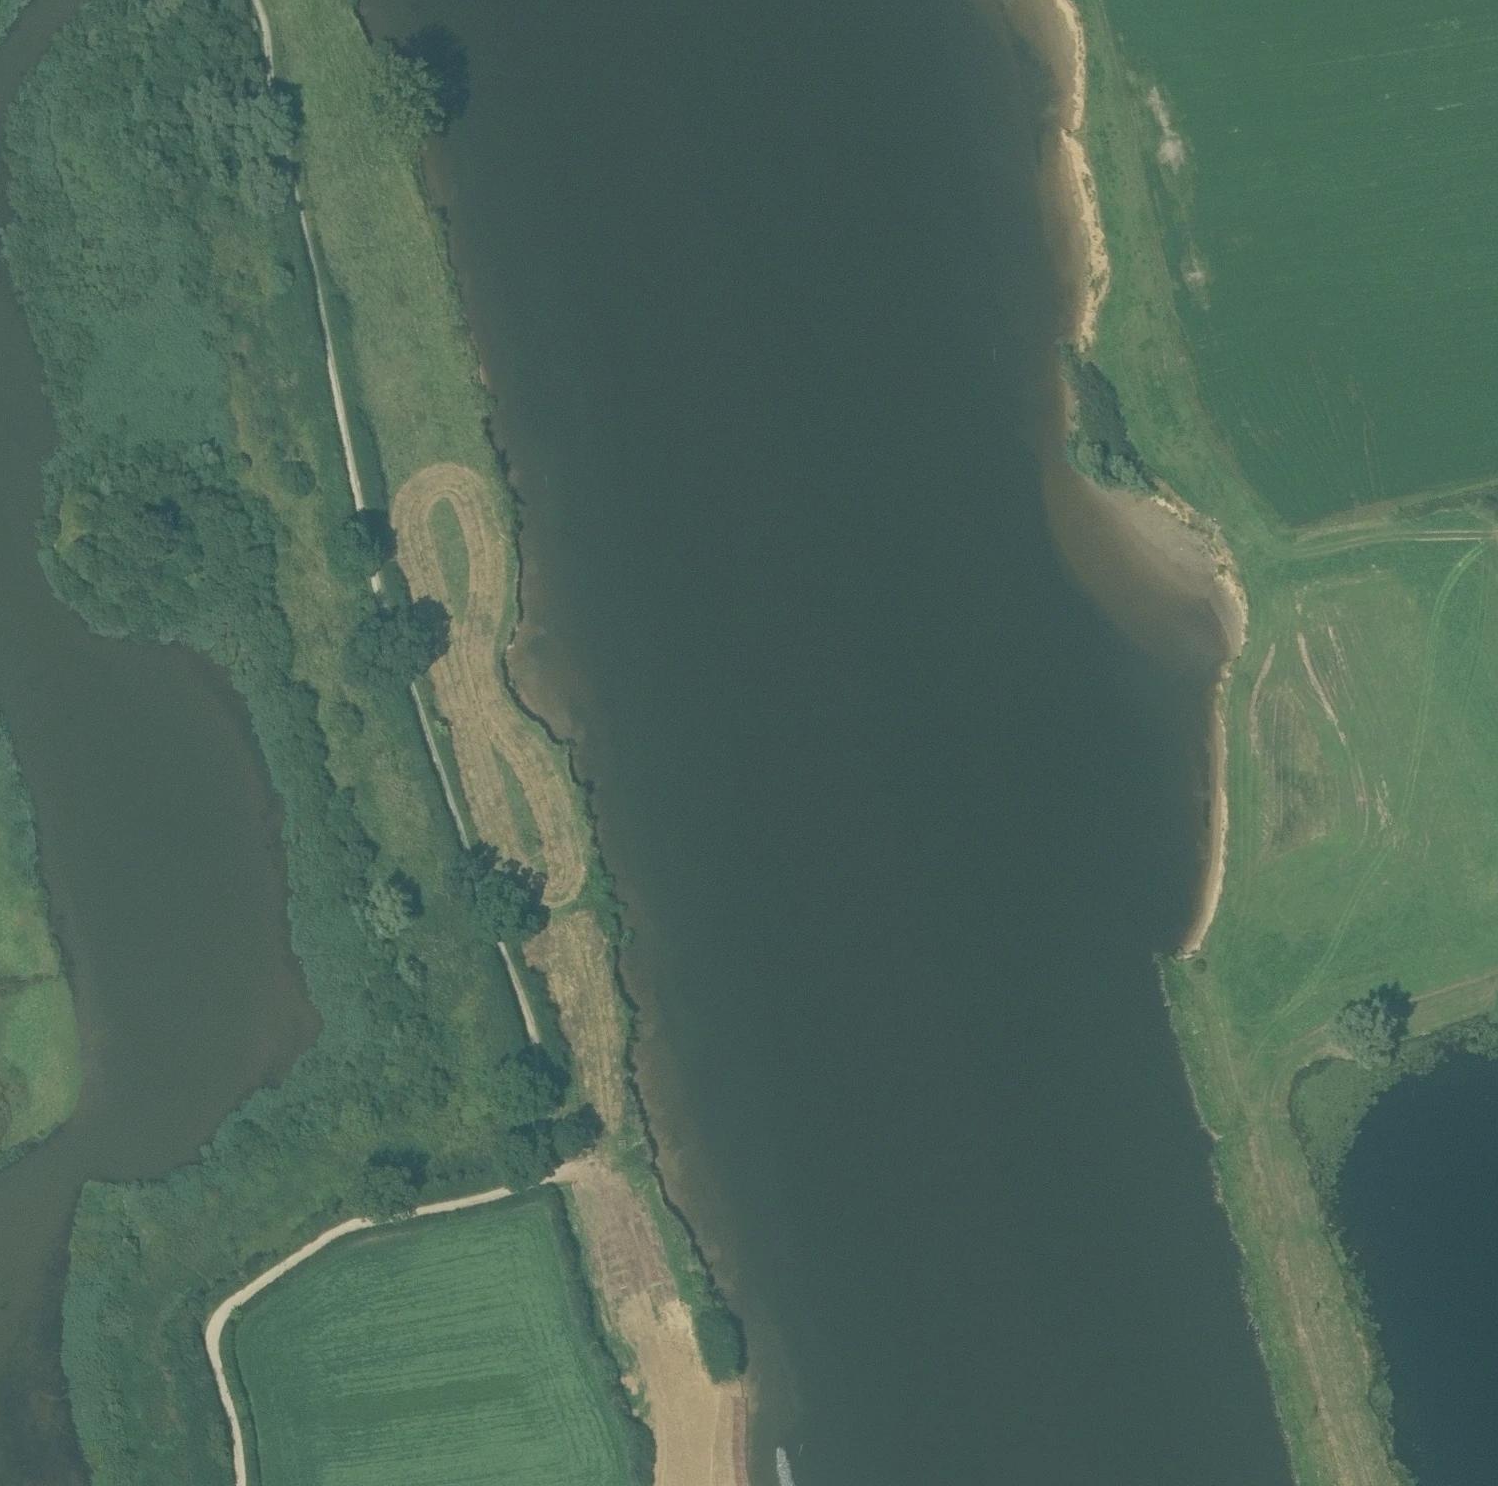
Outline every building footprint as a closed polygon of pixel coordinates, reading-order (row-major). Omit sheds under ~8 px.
[(242,19),(249,37),(252,36),(259,29),(256,19),(246,17),(242,19)]
